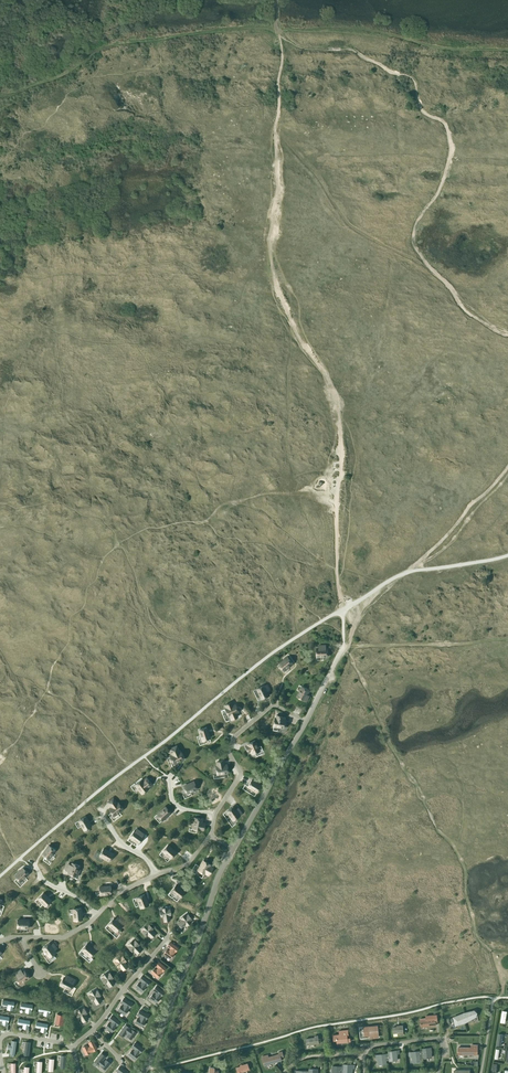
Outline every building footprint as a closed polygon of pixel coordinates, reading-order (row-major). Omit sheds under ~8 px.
[(319,645),(319,649),(317,649),(317,657),(328,656),(328,649),(326,649),(326,644),(319,645)] [(284,671),(293,664),(288,658),(279,664),(284,671)] [(264,685),(257,689),(262,699),(269,695),(267,692),(271,690),(268,684),(264,686),(264,685)] [(302,687),(297,696),(307,701),(310,696),(307,694),(309,690),(302,687)] [(231,702),(225,705),(226,708),(225,709),(228,716),(229,715),(231,720),(237,717),(236,713),(238,712),(235,704),(233,705),(231,702)] [(275,718),(274,726),(285,728),(286,720),(284,720),(284,716),(277,715),(277,719),(275,718)] [(206,727),(199,730),(202,740),(209,738),(206,727)] [(249,746),(246,747),(248,752),(251,751),(252,754),(259,751),(255,740),(248,744),(249,746)] [(170,749),(173,755),(170,756),(173,764),(183,759),(180,752),(179,753),(178,751),(179,751),(177,746),(170,749)] [(228,772),(227,765),(224,765),(223,761),(217,762),(217,766),(216,767),(217,774),(228,772)] [(141,780),(135,785),(142,793),(148,789),(147,787),(151,784),(146,778),(142,781),(141,780)] [(261,786),(252,780),(248,786),(257,792),(261,786)] [(197,789),(194,782),(183,786),(187,793),(197,789)] [(108,802),(112,807),(109,809),(114,815),(123,809),(118,803),(117,803),(113,798),(108,802)] [(170,813),(165,807),(157,814),(162,820),(170,813)] [(238,808),(235,810),(233,807),(227,811),(233,820),(243,814),(238,808)] [(91,826),(85,817),(79,821),(84,830),(91,826)] [(193,829),(200,830),(203,830),(205,823),(202,823),(202,819),(195,818),(193,829)] [(134,831),(130,837),(139,843),(143,837),(141,836),(142,834),(138,831),(139,831),(137,829),(135,831),(134,831)] [(55,850),(49,845),(42,854),(48,859),(55,850)] [(171,858),(176,853),(168,845),(162,851),(171,858)] [(109,861),(113,854),(103,849),(99,855),(109,861)] [(203,860),(197,870),(204,874),(205,873),(208,875),(213,868),(209,865),(210,864),(203,860)] [(67,865),(65,871),(68,872),(68,873),(75,876),(75,875),(77,876),(80,869),(78,868),(79,866),(72,863),(71,867),(67,865)] [(23,868),(15,876),(20,881),(28,874),(23,868)] [(184,892),(176,885),(171,891),(180,898),(184,892)] [(100,895),(111,894),(110,886),(99,887),(100,895)] [(51,901),(43,893),(38,898),(45,906),(51,901)] [(148,905),(144,895),(137,898),(141,908),(148,905)] [(168,909),(167,907),(162,908),(162,910),(160,911),(161,916),(163,916),(164,921),(170,920),(169,915),(171,915),(170,909),(168,909)] [(74,920),(82,919),(81,908),(73,909),(74,920)] [(186,916),(185,914),(180,918),(182,920),(177,923),(181,927),(185,924),(186,926),(191,922),(190,921),(191,919),(188,915),(186,916)] [(115,920),(113,918),(108,924),(116,932),(121,926),(119,924),(122,922),(117,917),(115,920)] [(28,920),(17,920),(17,927),(28,928),(28,920)] [(147,926),(146,924),(142,928),(143,930),(142,931),(146,935),(147,934),(151,938),(155,933),(151,930),(153,928),(149,924),(147,926)] [(133,950),(137,954),(141,950),(138,946),(139,945),(135,940),(134,942),(132,940),(128,944),(129,946),(128,947),(132,951),(133,950)] [(87,944),(82,950),(90,957),(95,951),(97,948),(90,942),(89,944),(90,945),(89,946),(87,944)] [(178,948),(170,942),(167,946),(171,949),(169,951),(167,949),(164,953),(170,958),(173,954),(175,951),(175,952),(178,948)] [(50,945),(49,943),(43,948),(49,957),(55,952),(54,950),(57,948),(53,943),(50,945)] [(120,966),(123,970),(128,966),(124,962),(126,961),(122,956),(121,957),(120,956),(115,959),(116,961),(115,962),(118,967),(120,966)] [(165,968),(158,961),(155,965),(158,968),(156,970),(154,968),(151,972),(157,977),(160,973),(162,971),(165,968)] [(20,984),(29,977),(24,971),(22,972),(20,970),(15,973),(17,976),(15,978),(20,984)] [(106,982),(109,987),(114,983),(111,979),(113,978),(109,973),(108,974),(106,972),(102,976),(103,977),(101,979),(105,983),(106,982)] [(150,982),(142,975),(139,979),(143,982),(141,984),(139,983),(136,986),(141,991),(145,988),(144,987),(146,985),(147,985),(150,982)] [(60,984),(70,989),(73,983),(73,982),(74,979),(67,976),(65,979),(63,978),(60,984)] [(156,986),(153,990),(157,993),(155,995),(153,994),(150,997),(156,1002),(159,998),(161,996),(164,992),(156,986)] [(94,999),(96,1004),(101,1001),(99,996),(100,995),(97,990),(96,991),(94,990),(90,993),(91,994),(89,995),(92,1000),(94,999)] [(124,998),(121,1002),(125,1005),(123,1007),(121,1006),(118,1009),(124,1014),(127,1010),(129,1007),(132,1003),(124,998)] [(3,1000),(2,1005),(6,1006),(6,1005),(8,1006),(7,1009),(12,1010),(13,1007),(14,1002),(3,1000)] [(21,1003),(20,1007),(21,1008),(24,1008),(26,1009),(25,1012),(31,1013),(31,1010),(32,1010),(32,1005),(21,1003)] [(39,1006),(38,1010),(39,1011),(42,1011),(44,1012),(43,1015),(49,1016),(49,1012),(50,1012),(50,1008),(39,1006)] [(80,1017),(83,1022),(88,1019),(85,1014),(87,1013),(84,1008),(82,1009),(81,1007),(76,1011),(77,1012),(75,1013),(78,1018),(80,1017)] [(135,1022),(142,1026),(144,1022),(145,1019),(146,1019),(148,1015),(139,1010),(137,1014),(141,1017),(140,1019),(137,1018),(135,1022)] [(464,1014),(453,1017),(456,1025),(465,1023),(464,1020),(476,1017),(474,1010),(463,1013),(464,1014)] [(57,1014),(55,1022),(59,1023),(58,1024),(64,1025),(65,1022),(63,1022),(64,1015),(57,1014)] [(119,1021),(112,1015),(109,1019),(112,1022),(111,1024),(108,1023),(106,1027),(112,1031),(115,1028),(114,1027),(116,1025),(119,1021)] [(420,1027),(436,1025),(435,1022),(437,1022),(437,1015),(426,1016),(426,1018),(420,1019),(420,1027)] [(0,1021),(0,1020),(2,1021),(2,1024),(7,1025),(8,1022),(9,1017),(0,1016),(0,1021)] [(18,1019),(17,1023),(18,1024),(21,1024),(23,1024),(22,1028),(28,1029),(28,1025),(29,1026),(30,1021),(18,1019)] [(36,1022),(35,1027),(36,1027),(39,1028),(39,1027),(41,1028),(40,1031),(46,1032),(46,1029),(47,1029),(48,1024),(36,1022)] [(125,1025),(119,1033),(123,1036),(126,1032),(129,1034),(127,1036),(131,1039),(135,1032),(131,1029),(131,1030),(129,1028),(125,1025)] [(397,1027),(393,1027),(393,1033),(397,1032),(397,1035),(404,1035),(404,1034),(403,1032),(403,1030),(403,1025),(397,1026),(397,1027)] [(379,1037),(378,1026),(364,1027),(365,1035),(370,1035),(371,1037),(379,1037)] [(339,1034),(336,1035),(333,1035),(334,1041),(337,1041),(337,1043),(350,1041),(350,1037),(347,1037),(347,1033),(348,1033),(348,1029),(339,1030),(339,1034)] [(314,1037),(306,1039),(307,1045),(319,1043),(321,1042),(321,1039),(318,1039),(318,1035),(314,1036),(314,1037)] [(14,1054),(16,1041),(11,1040),(10,1044),(8,1044),(7,1048),(10,1049),(9,1053),(14,1054)] [(97,1049),(93,1040),(88,1042),(91,1046),(88,1048),(87,1045),(82,1048),(86,1054),(90,1052),(93,1051),(97,1049)] [(142,1049),(135,1043),(132,1047),(135,1049),(134,1052),(132,1050),(129,1054),(135,1059),(138,1055),(137,1055),(139,1052),(139,1053),(142,1049)] [(473,1047),(458,1047),(458,1054),(477,1054),(477,1045),(473,1045),(473,1047)] [(421,1051),(422,1057),(424,1057),(424,1058),(431,1057),(430,1051),(431,1051),(431,1048),(423,1049),(423,1051),(421,1051)] [(389,1054),(387,1054),(388,1060),(389,1060),(390,1061),(396,1060),(396,1054),(399,1054),(399,1050),(388,1052),(389,1054)] [(421,1051),(409,1052),(409,1056),(413,1056),(413,1061),(420,1061),(420,1057),(422,1057),(421,1051)] [(268,1054),(262,1056),(264,1064),(264,1065),(265,1065),(265,1066),(269,1065),(269,1064),(270,1063),(282,1060),(281,1057),(283,1056),(282,1052),(279,1053),(279,1054),(268,1057),(268,1054)] [(105,1057),(101,1054),(95,1061),(99,1064),(101,1066),(105,1069),(110,1063),(106,1060),(104,1062),(102,1060),(105,1057)] [(377,1055),(375,1055),(375,1059),(379,1059),(379,1064),(386,1064),(386,1060),(388,1060),(387,1054),(377,1055)] [(242,1072),(249,1069),(247,1063),(240,1066),(236,1067),(237,1072),(242,1072)] [(342,1072),(344,1072),(353,1072),(353,1069),(355,1069),(355,1065),(352,1065),(344,1065),(344,1067),(342,1067),(342,1072)]
